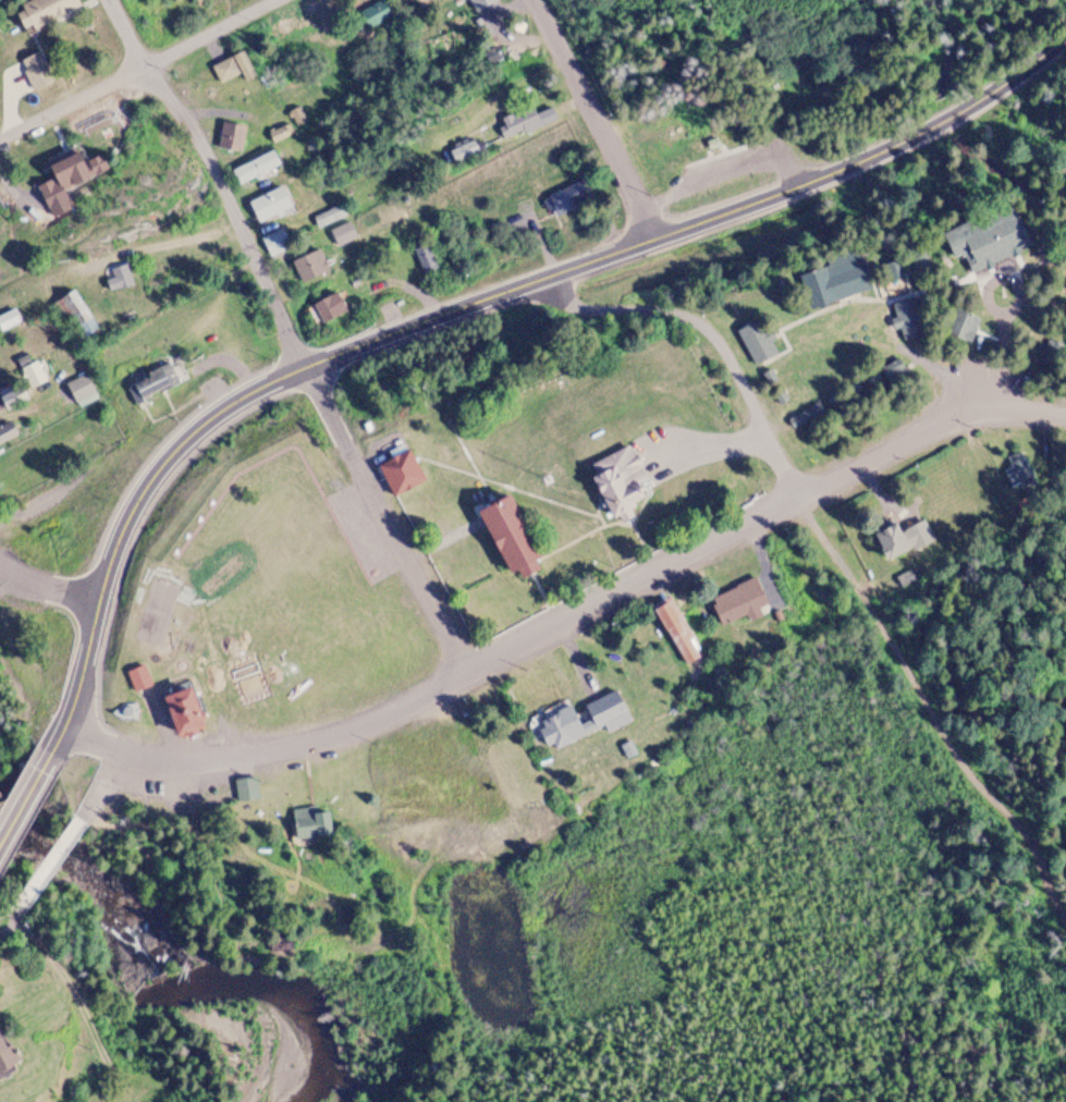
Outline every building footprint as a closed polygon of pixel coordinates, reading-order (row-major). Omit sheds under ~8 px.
[(77,0),(26,0),(14,6),(25,32),(80,8),(77,0)] [(360,12),(369,28),(391,15),(382,0),(380,0),(360,12)] [(15,63),(29,92),(51,82),(37,52),(15,63)] [(210,65),(218,84),(240,75),(241,78),(252,74),(243,52),(210,65)] [(555,119),(550,108),(535,114),(532,107),(498,122),(506,141),(555,119)] [(243,126),(234,125),(230,150),(239,152),(243,126)] [(289,134),(284,126),(268,135),(272,143),(289,134)] [(706,150),(706,148),(703,143),(714,138),(716,145),(716,147),(706,150)] [(58,184),(87,169),(76,147),(47,162),(58,184)] [(249,180),(278,163),(270,150),(241,167),(249,180)] [(550,216),(588,202),(582,183),(543,196),(550,216)] [(291,209),(282,187),(247,200),(256,222),(291,209)] [(942,231),(957,270),(966,267),(969,274),(1030,251),(1013,205),(942,231)] [(344,216),(339,206),(313,218),(317,228),(344,216)] [(327,232),(335,247),(356,237),(348,221),(327,232)] [(260,237),(268,256),(290,246),(281,228),(260,237)] [(290,262),(300,283),(327,269),(317,249),(290,262)] [(426,271),(434,269),(428,252),(420,255),(426,271)] [(798,279),(808,310),(857,294),(846,263),(798,279)] [(113,278),(106,279),(108,291),(132,286),(128,265),(111,268),(113,278)] [(53,305),(65,323),(73,317),(86,337),(99,328),(73,291),(53,305)] [(312,304),(321,324),(345,312),(336,292),(312,304)] [(16,314),(23,326),(43,315),(36,303),(16,314)] [(892,330),(913,330),(913,303),(892,303),(892,330)] [(979,318),(954,309),(945,336),(969,345),(979,318)] [(735,331),(754,365),(777,352),(758,319),(735,331)] [(22,369),(31,387),(45,379),(36,362),(22,369)] [(177,381),(167,363),(130,384),(140,402),(177,381)] [(66,384),(78,407),(97,397),(86,374),(66,384)] [(6,407),(27,400),(22,384),(0,391),(6,407)] [(822,407),(788,415),(792,432),(826,424),(822,407)] [(584,462),(629,438),(660,494),(633,509),(637,515),(626,519),(621,510),(611,514),(584,462)] [(1009,487),(1030,479),(1021,458),(1001,466),(1009,487)] [(475,511),(512,492),(543,555),(537,559),(542,567),(520,578),(516,570),(507,574),(475,511)] [(877,550),(929,550),(929,526),(877,526),(877,550)] [(770,610),(754,577),(709,598),(722,625),(747,614),(750,619),(770,610)] [(655,609),(684,665),(701,657),(671,600),(655,609)] [(127,672),(144,666),(149,685),(133,689),(127,672)] [(164,697),(192,687),(206,725),(179,735),(164,697)] [(568,700),(531,717),(546,752),(604,726),(607,732),(631,721),(617,691),(573,711),(568,700)] [(239,801),(260,798),(257,777),(236,780),(239,801)] [(296,809),(295,838),(331,839),(332,810),(296,809)] [(18,1068),(0,1032),(0,1077),(18,1068)]
